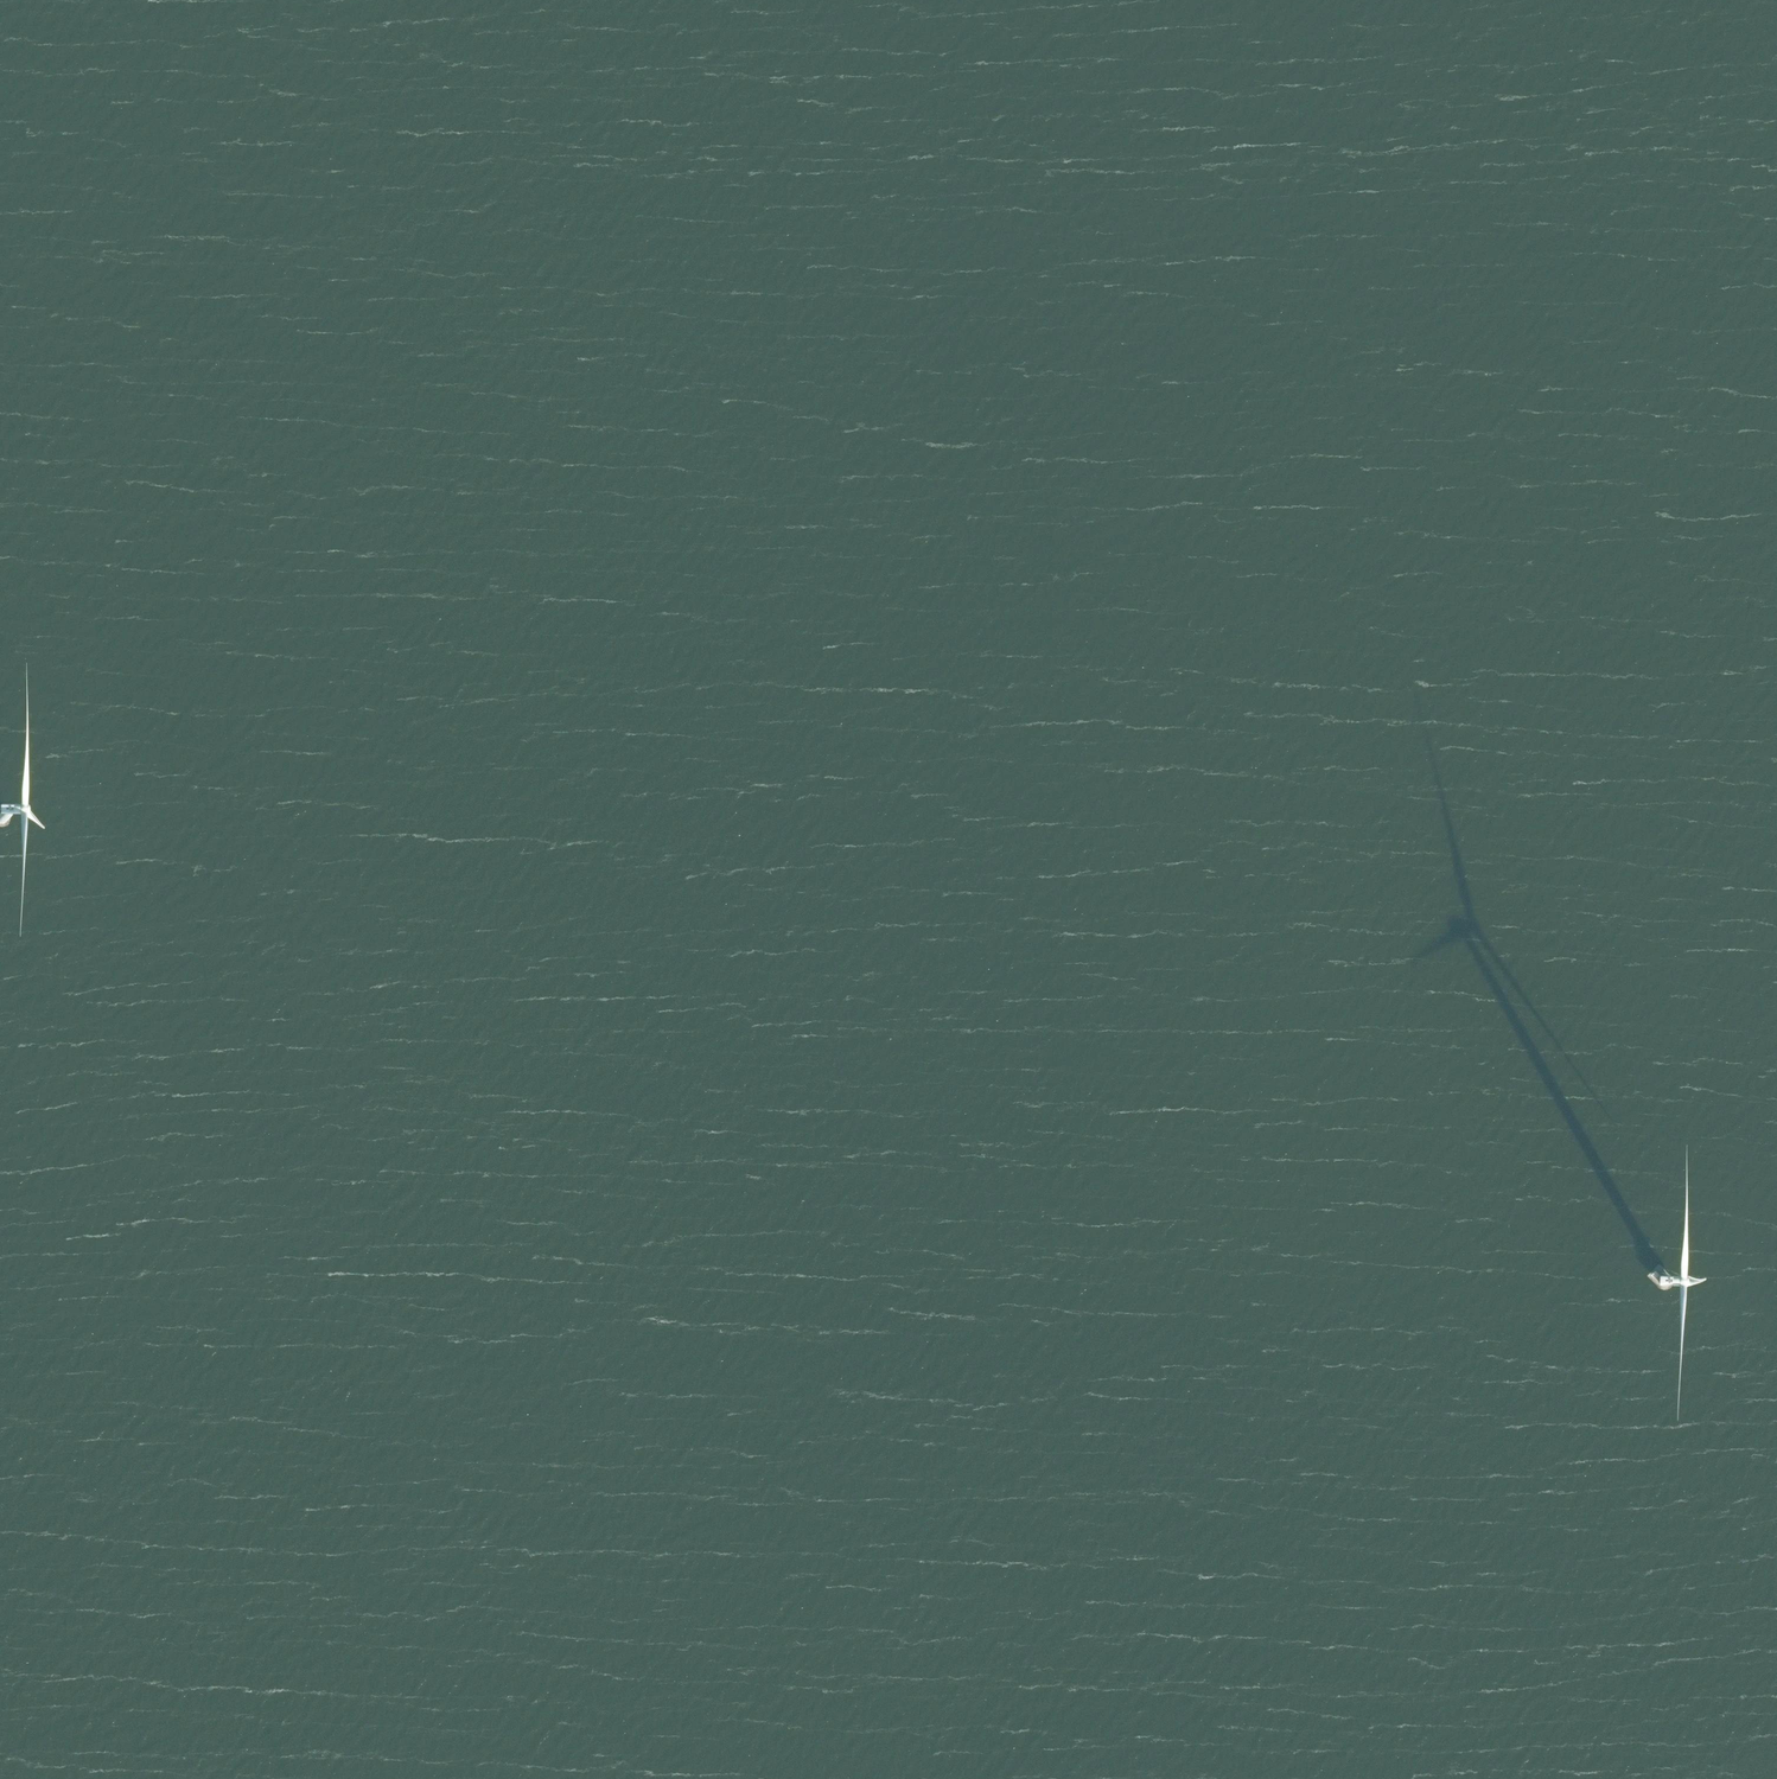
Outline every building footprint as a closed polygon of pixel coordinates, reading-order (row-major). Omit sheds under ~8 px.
[(1657,1280),(1657,1281),(1657,1283),(1657,1285),(1658,1286),(1659,1287),(1661,1287),(1663,1287),(1665,1287),(1666,1286),(1667,1285),(1667,1283),(1667,1281),(1667,1280),(1666,1278),(1664,1277),(1662,1277),(1661,1277),(1659,1277),(1658,1278),(1657,1280)]
